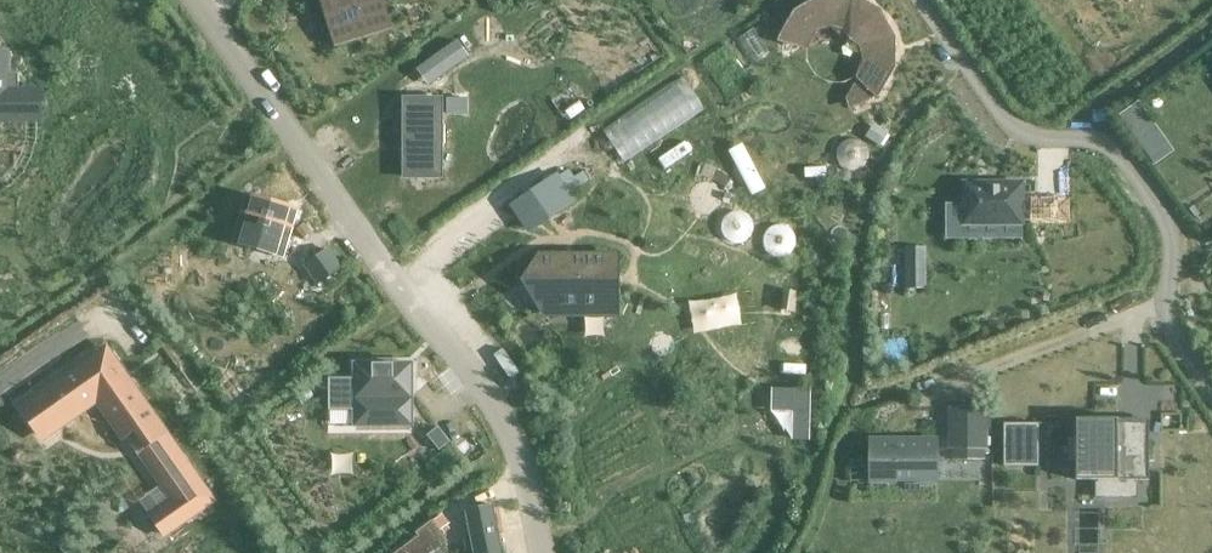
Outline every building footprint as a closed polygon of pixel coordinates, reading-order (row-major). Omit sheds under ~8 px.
[(351,38),(388,27),(380,0),(377,0),(366,3),(364,0),(324,0),(329,16),(343,12),(351,38)] [(782,41),(803,47),(813,29),(827,21),(831,25),(844,25),(865,46),(865,59),(869,63),(859,79),(860,80),(849,98),(852,110),(864,107),(877,100),(879,98),(875,94),(882,88),(889,75),(893,60),(893,46),(889,31),(882,19),(871,8),(858,1),(855,0),(819,0),(815,1),(802,8),(792,19),(784,32),(782,41)] [(461,38),(430,60),(440,75),(472,53),(461,38)] [(25,120),(25,91),(19,91),(19,74),(7,74),(7,52),(0,52),(0,120),(25,120)] [(616,174),(697,115),(672,82),(592,141),(616,174)] [(405,100),(405,177),(441,177),(441,100),(405,100)] [(879,127),(871,138),(882,145),(889,133),(879,127)] [(853,173),(857,155),(833,151),(830,169),(853,173)] [(657,183),(684,167),(675,153),(649,169),(657,183)] [(729,175),(755,173),(754,158),(728,160),(729,175)] [(556,174),(508,206),(528,235),(576,203),(556,174)] [(964,184),(964,224),(1022,224),(1022,184),(964,184)] [(793,202),(814,197),(811,185),(790,190),(793,202)] [(244,213),(240,212),(240,214),(243,215),(235,243),(274,255),(276,248),(283,250),(290,229),(293,230),(294,227),(290,226),(295,211),(298,212),(299,209),(246,193),(245,196),(248,197),(244,213)] [(714,218),(701,194),(681,205),(695,230),(714,218)] [(783,263),(787,242),(763,237),(759,258),(783,263)] [(926,249),(908,250),(908,289),(926,289),(926,249)] [(329,250),(306,267),(318,283),(341,267),(329,250)] [(618,314),(618,257),(540,257),(525,282),(540,306),(579,306),(579,314),(618,314)] [(95,358),(36,400),(55,426),(54,427),(55,428),(84,408),(83,406),(82,407),(79,403),(94,393),(126,439),(127,438),(127,437),(152,419),(152,420),(154,419),(113,361),(112,362),(113,365),(94,361),(96,360),(95,358)] [(355,411),(355,426),(411,426),(411,364),(355,364),(355,378),(329,378),(329,410),(355,411)] [(765,403),(765,428),(801,429),(801,403),(765,403)] [(987,412),(948,412),(948,450),(987,450),(987,412)] [(1076,480),(1129,480),(1148,480),(1148,476),(1149,476),(1149,448),(1118,448),(1118,419),(1107,419),(1076,419),(1076,480)] [(1037,420),(1001,420),(1001,451),(1037,451),(1037,420)] [(449,442),(437,428),(430,433),(441,448),(449,442)] [(161,486),(139,501),(164,536),(212,502),(166,437),(140,455),(161,486)] [(936,442),(871,442),(871,480),(936,480),(936,442)] [(464,511),(473,552),(503,552),(493,505),(464,511)] [(401,552),(441,552),(433,542),(443,535),(432,520),(415,533),(419,539),(401,552)]
